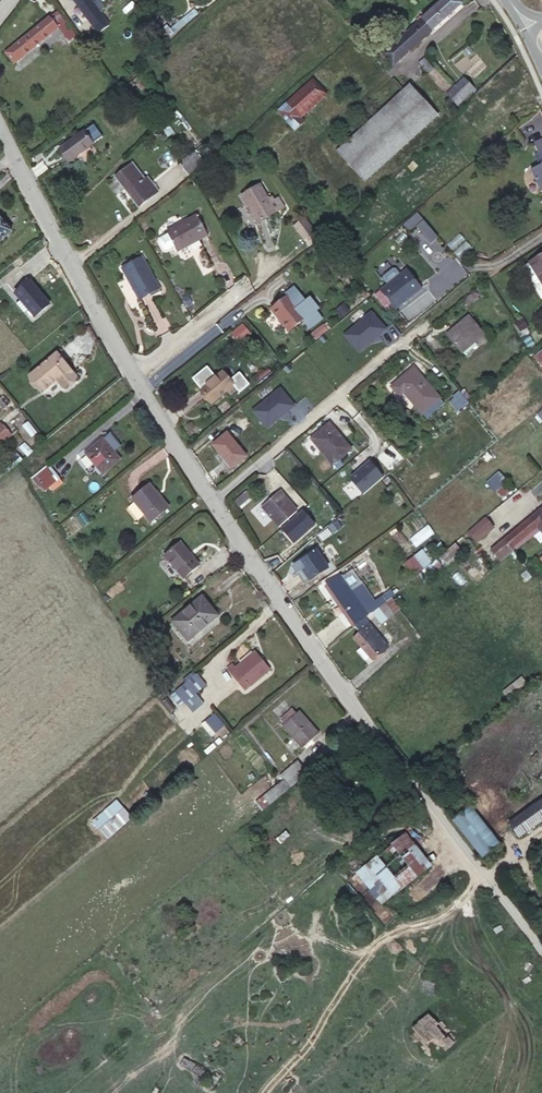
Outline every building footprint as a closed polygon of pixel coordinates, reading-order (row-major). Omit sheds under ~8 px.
[(89,19),(101,10),(104,8),(99,0),(74,0),(89,19)] [(462,4),(458,0),(443,0),(382,54),(393,65),(462,4)] [(170,29),(174,33),(199,13),(195,8),(170,29)] [(101,10),(89,19),(96,29),(108,20),(101,10)] [(58,12),(51,17),(58,27),(70,41),(77,35),(58,12)] [(51,17),(50,16),(6,53),(14,63),(58,27),(51,17)] [(164,42),(174,33),(170,29),(167,25),(162,30),(160,39),(164,42)] [(429,73),(434,68),(425,58),(419,63),(429,73)] [(141,91),(148,84),(139,74),(132,80),(141,91)] [(301,118),(327,94),(313,78),(278,110),(295,130),(305,122),(301,118)] [(457,105),(474,88),(463,78),(447,94),(457,105)] [(125,94),(135,85),(132,81),(122,90),(125,94)] [(364,181),(437,115),(410,85),(336,151),(364,181)] [(472,124),(477,119),(468,109),(463,114),(472,124)] [(541,132),(541,117),(541,116),(521,124),(527,139),(541,132)] [(94,124),(84,131),(93,143),(102,136),(94,124)] [(68,161),(93,143),(84,131),(66,144),(67,146),(61,150),(68,161)] [(190,177),(205,165),(193,151),(179,163),(190,177)] [(153,183),(150,186),(132,163),(115,176),(139,207),(159,191),(153,183)] [(531,169),(541,192),(541,191),(541,164),(531,169)] [(278,197),(270,202),(260,184),(242,196),(258,223),(284,207),(278,197)] [(508,205),(499,213),(503,218),(512,210),(508,205)] [(423,218),(419,213),(404,226),(407,230),(423,218)] [(177,251),(208,235),(197,215),(166,231),(168,234),(174,246),(177,251)] [(11,231),(0,219),(0,241),(11,231)] [(309,247),(320,238),(312,227),(303,234),(307,239),(304,241),(309,247)] [(174,246),(168,234),(160,238),(159,242),(163,249),(166,250),(174,246)] [(529,262),(521,267),(531,283),(539,278),(541,283),(541,254),(529,262)] [(139,299),(159,288),(143,258),(123,269),(139,299)] [(395,309),(422,288),(407,269),(380,290),(395,309)] [(35,317),(50,304),(30,280),(15,293),(21,300),(17,304),(24,313),(28,309),(35,317)] [(287,295),(271,309),(289,331),(305,318),(312,327),(322,318),(316,310),(319,308),(310,297),(306,301),(303,303),(299,299),(302,296),(294,286),(285,293),(287,295)] [(474,305),(481,300),(474,291),(463,301),(466,305),(471,301),(474,305)] [(344,304),(337,310),(342,317),(349,310),(344,304)] [(368,315),(341,338),(355,355),(383,332),(368,315)] [(461,352),(484,333),(469,316),(447,335),(461,352)] [(523,319),(515,323),(522,335),(528,332),(526,329),(527,329),(523,319)] [(239,341),(250,333),(243,324),(233,333),(239,341)] [(315,340),(328,329),(324,324),(311,335),(315,340)] [(63,388),(77,377),(57,353),(29,376),(42,392),(56,379),(63,388)] [(230,394),(237,389),(239,392),(249,384),(240,372),(230,380),(223,370),(216,377),(207,367),(192,378),(211,403),(227,390),(230,394)] [(444,403),(444,402),(414,367),(392,386),(399,395),(403,391),(427,418),(444,403)] [(508,399),(522,387),(516,378),(501,390),(508,399)] [(281,387),(253,410),(268,428),(295,405),(281,387)] [(469,402),(459,390),(453,396),(454,397),(449,401),(457,411),(462,407),(463,407),(469,402)] [(345,454),(351,449),(329,423),(311,438),(333,464),(339,459),(342,462),(348,457),(345,454)] [(9,433),(2,425),(0,427),(0,442),(9,433)] [(232,468),(247,456),(227,432),(213,444),(232,468)] [(103,474),(121,459),(103,438),(85,453),(103,474)] [(438,455),(445,449),(437,440),(431,446),(438,455)] [(351,481),(363,495),(383,478),(369,462),(351,477),(351,481)] [(42,492),(50,486),(60,478),(49,465),(32,479),(42,492)] [(485,482),(493,491),(507,480),(499,470),(485,482)] [(60,478),(50,486),(53,491),(63,482),(60,478)] [(503,497),(513,488),(507,482),(497,491),(503,497)] [(151,522),(169,507),(149,484),(132,498),(151,522)] [(279,526),(297,511),(280,491),(262,506),(279,526)] [(306,526),(314,537),(338,517),(329,506),(306,526)] [(513,551),(526,541),(534,535),(541,543),(541,542),(541,509),(541,508),(491,550),(501,561),(513,551)] [(494,527),(486,517),(469,531),(478,542),(494,527)] [(337,520),(329,526),(334,533),(342,527),(337,520)] [(429,525),(409,537),(415,546),(435,534),(429,525)] [(328,528),(318,534),(323,541),(332,534),(328,528)] [(184,578),(200,565),(180,542),(165,555),(184,578)] [(310,580),(328,568),(316,550),(293,566),(297,572),(302,568),(310,580)] [(423,568),(414,558),(407,564),(415,574),(423,568)] [(353,568),(342,576),(350,589),(361,581),(353,568)] [(326,585),(355,626),(365,618),(372,612),(388,599),(385,594),(375,601),(362,583),(352,591),(350,589),(342,576),(341,575),(326,585)] [(198,627),(200,630),(218,615),(202,596),(172,621),(186,637),(198,627)] [(386,603),(379,608),(387,618),(394,613),(386,603)] [(379,608),(373,613),(375,615),(381,623),(387,618),(379,608)] [(365,618),(368,621),(375,615),(373,613),(372,612),(365,618)] [(365,618),(355,626),(360,632),(354,638),(361,647),(357,650),(366,660),(370,657),(372,660),(388,646),(368,621),(365,618)] [(188,640),(200,630),(198,627),(186,637),(188,640)] [(248,683),(250,686),(270,669),(255,651),(235,668),(237,669),(231,674),(242,687),(248,683)] [(237,669),(235,668),(233,664),(227,669),(231,674),(237,669)] [(179,706),(206,684),(197,673),(170,695),(179,706)] [(302,748),(319,733),(300,710),(296,713),(292,709),(281,719),(285,724),(282,726),(302,748)] [(212,736),(225,725),(214,713),(201,724),(212,736)] [(285,779),(291,786),(307,773),(298,761),(282,774),(285,779)] [(271,789),(278,797),(291,786),(285,779),(271,789)] [(263,810),(278,797),(271,789),(256,802),(257,802),(263,810)] [(510,823),(519,836),(541,820),(541,799),(510,823)] [(107,838),(132,817),(117,801),(93,821),(107,838)] [(470,807),(454,820),(483,857),(499,844),(470,807)] [(393,895),(424,870),(398,838),(367,863),(393,895)] [(416,1010),(382,1041),(404,1066),(439,1035),(416,1010)]
